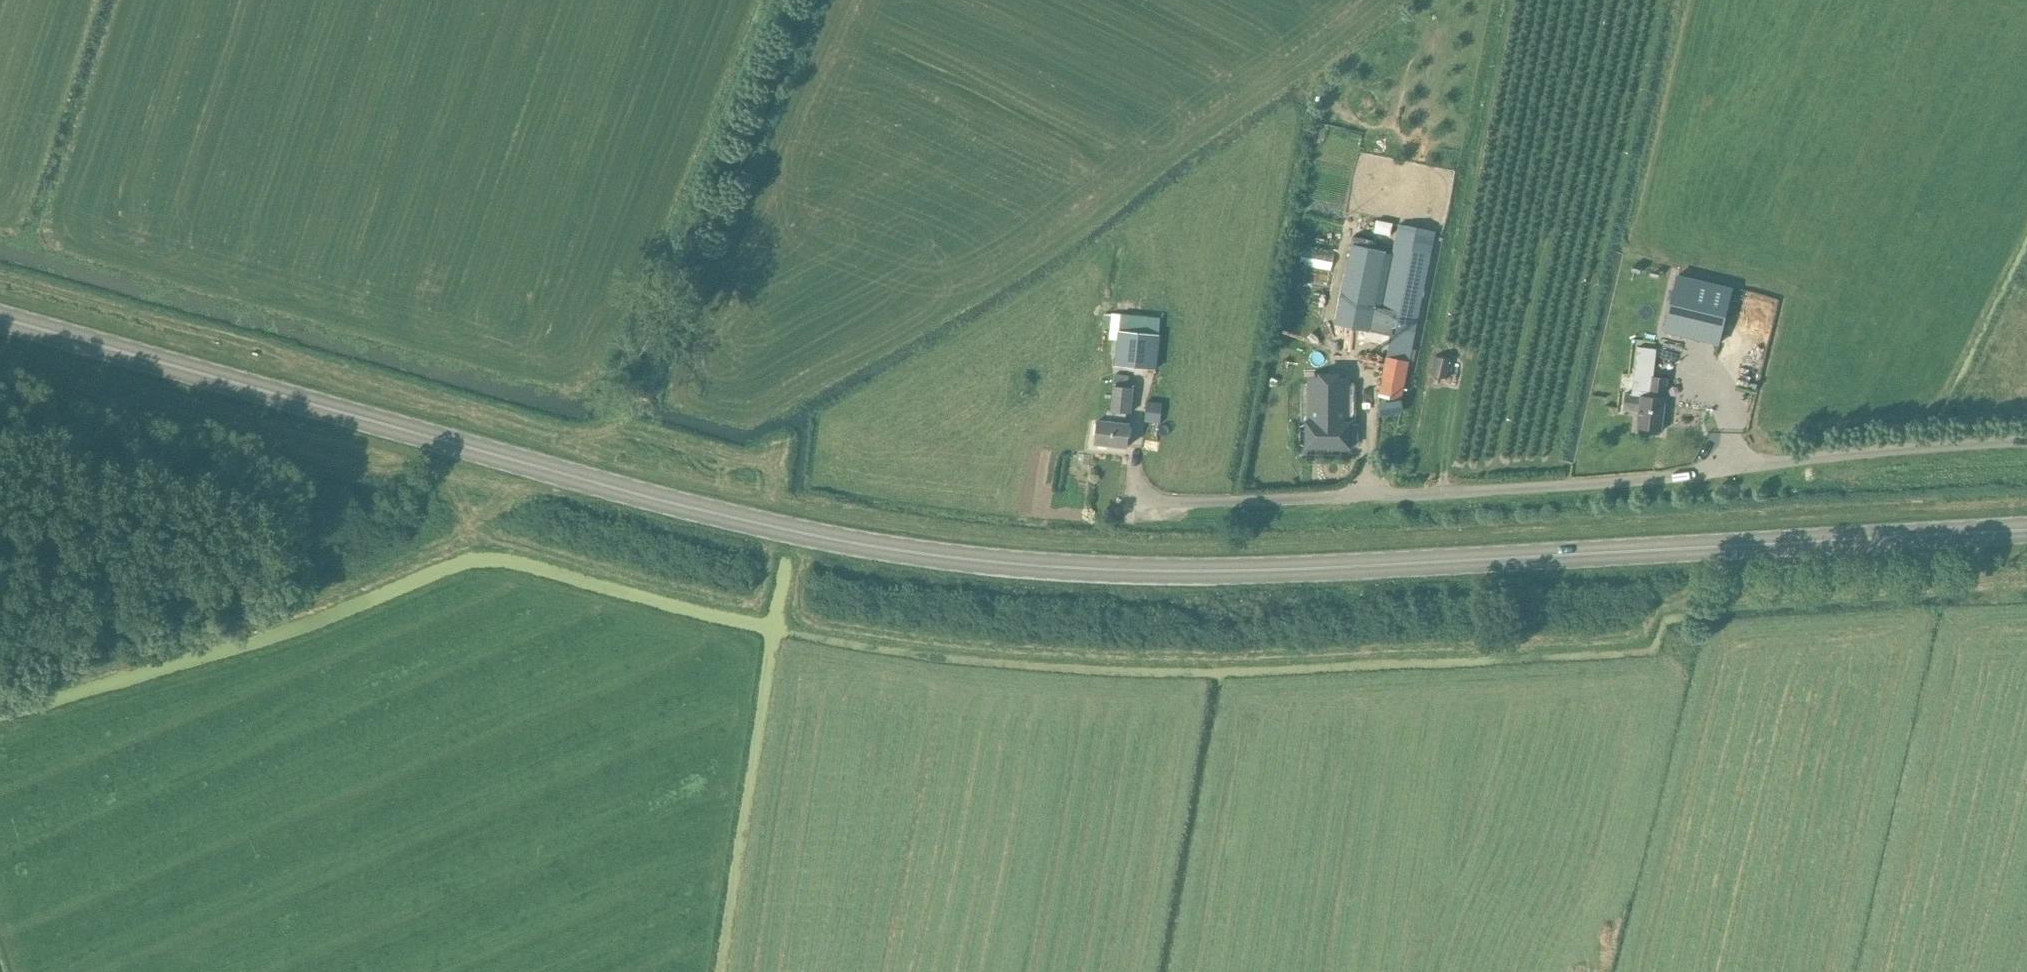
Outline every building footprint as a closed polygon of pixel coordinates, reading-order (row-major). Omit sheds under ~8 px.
[(1352,242),(1334,324),(1359,330),(1367,332),(1385,249),(1352,242)] [(1359,330),(1357,338),(1391,344),(1388,358),(1386,358),(1378,397),(1403,401),(1410,363),(1409,362),(1432,250),(1395,243),(1393,251),(1385,249),(1367,332),(1359,330)] [(1304,247),(1301,261),(1331,268),(1334,254),(1304,247)] [(1732,288),(1678,275),(1664,332),(1718,345),(1732,288)] [(1161,335),(1158,335),(1160,318),(1113,313),(1110,343),(1112,343),(1111,353),(1116,354),(1115,366),(1156,371),(1161,335)] [(1448,379),(1452,359),(1435,356),(1431,376),(1448,379)] [(1096,444),(1127,447),(1129,424),(1126,424),(1127,412),(1131,413),(1133,388),(1129,387),(1129,375),(1114,374),(1111,410),(1106,409),(1105,421),(1099,421),(1096,444)] [(1625,395),(1623,409),(1639,411),(1637,429),(1662,431),(1665,399),(1667,378),(1653,376),(1651,398),(1625,395)] [(1300,447),(1345,447),(1345,420),(1343,420),(1342,386),(1301,387),(1301,420),(1300,420),(1300,447)]
